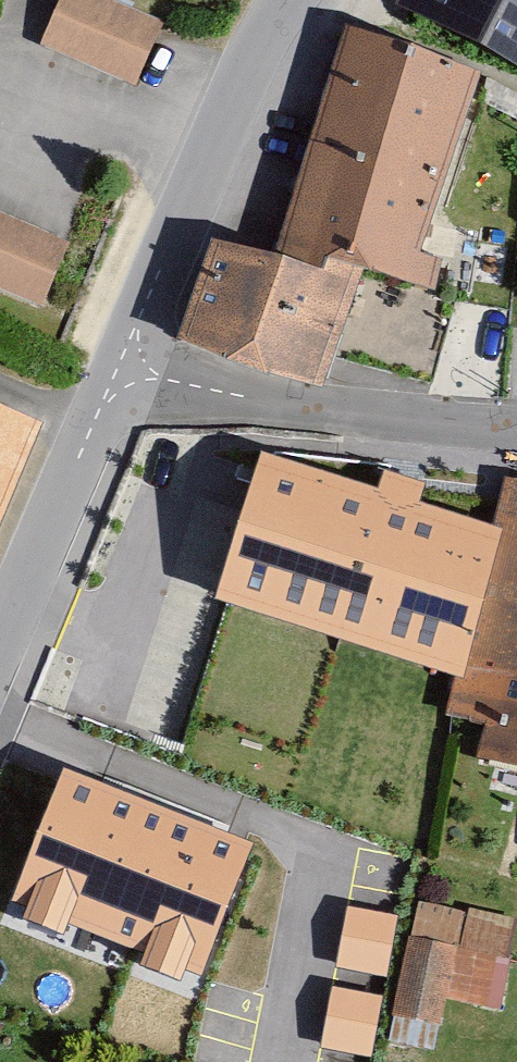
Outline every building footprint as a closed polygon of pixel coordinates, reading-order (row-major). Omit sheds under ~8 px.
[(40,47),(136,87),(163,25),(105,0),(60,0),(40,47)] [(418,15),(516,60),(516,0),(424,0),(418,15)] [(335,62),(269,256),(323,274),(327,259),(363,271),(434,290),(441,259),(419,253),(425,236),(480,70),(347,26),(335,62)] [(42,305),(69,248),(0,215),(0,285),(42,305)] [(269,256),(214,237),(181,335),(325,383),(363,271),(327,259),(323,274),(269,256)] [(0,408),(0,509),(35,423),(0,408)] [(302,446),(281,557),(476,594),(451,721),(498,730),(491,768),(516,773),(516,488),(302,446)] [(196,996),(256,848),(62,770),(2,918),(196,996)] [(414,899),(393,1011),(441,1020),(445,998),(498,1008),(515,918),(414,899)] [(337,964),(390,970),(397,908),(344,902),(337,964)] [(373,1051),(385,991),(333,981),(321,1041),(373,1051)]
